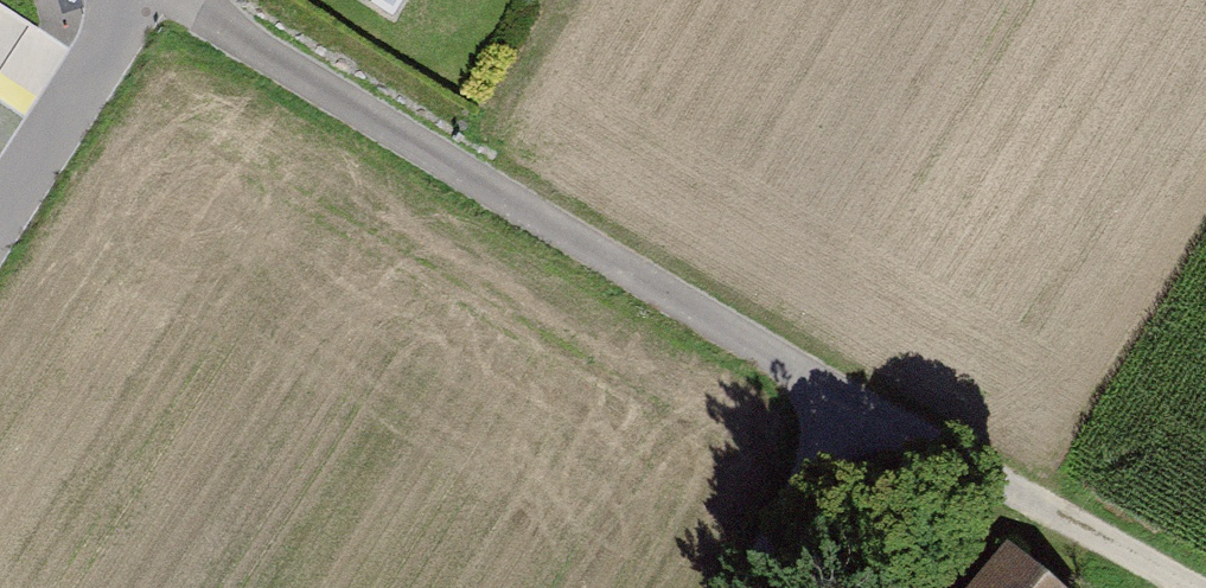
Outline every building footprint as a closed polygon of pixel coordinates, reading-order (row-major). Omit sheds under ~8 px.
[(1009,559),(986,587),(1046,587),(1009,559)]
